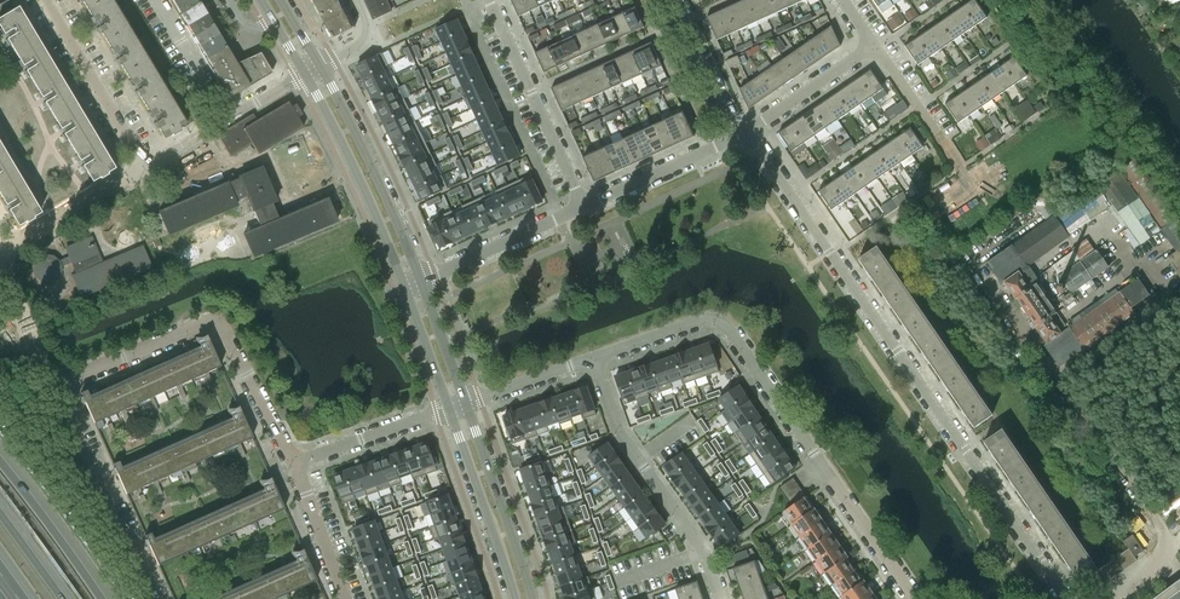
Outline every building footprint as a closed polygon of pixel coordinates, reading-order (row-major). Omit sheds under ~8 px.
[(1,17),(13,10),(8,0),(7,0),(0,4),(0,16),(1,17)] [(87,9),(103,0),(82,0),(87,9)] [(87,9),(95,22),(96,22),(99,27),(98,27),(107,41),(127,29),(109,0),(103,0),(87,9)] [(199,3),(197,0),(180,0),(172,5),(179,16),(199,3)] [(315,4),(321,15),(343,4),(340,0),(322,0),(315,4)] [(386,0),(373,0),(366,3),(370,10),(387,2),(386,0)] [(518,17),(528,12),(523,0),(511,0),(518,17)] [(528,12),(539,7),(535,0),(523,0),(528,12)] [(736,3),(747,26),(757,22),(747,0),(743,0),(736,3)] [(757,22),(767,17),(759,0),(747,0),(757,22)] [(767,17),(777,12),(771,0),(759,0),(767,17)] [(777,12),(787,8),(783,0),(771,0),(777,12)] [(929,9),(940,1),(939,0),(923,0),(929,9)] [(962,7),(974,25),(986,17),(974,0),(971,0),(962,7)] [(387,2),(370,10),(373,19),(391,10),(387,2)] [(185,26),(206,14),(199,3),(179,16),(185,26)] [(736,3),(726,8),(737,31),(747,26),(736,3)] [(327,27),(349,16),(343,4),(321,15),(327,27)] [(635,7),(622,12),(631,32),(644,27),(635,7)] [(962,7),(950,15),(963,33),(974,25),(962,7)] [(1,17),(0,18),(0,27),(4,34),(7,39),(15,53),(35,41),(16,8),(13,10),(1,17)] [(726,8),(716,12),(727,35),(737,31),(726,8)] [(622,12),(610,18),(619,38),(631,32),(622,12)] [(717,40),(727,35),(716,12),(706,17),(717,40)] [(191,37),(212,25),(206,14),(185,26),(191,37)] [(893,30),(903,23),(897,14),(886,21),(893,30)] [(950,15),(939,22),(952,41),(963,33),(950,15)] [(354,27),(349,16),(327,27),(333,38),(354,27)] [(535,19),(539,29),(547,25),(545,21),(543,16),(535,19)] [(610,18),(597,24),(606,44),(619,38),(610,18)] [(462,32),(457,20),(436,29),(441,41),(462,32)] [(939,22),(927,31),(940,49),(952,41),(939,22)] [(597,24),(585,30),(594,50),(606,44),(597,24)] [(212,25),(191,37),(198,48),(219,36),(212,25)] [(840,46),(831,26),(819,34),(831,52),(840,46)] [(145,60),(127,29),(107,41),(114,54),(115,54),(118,59),(117,59),(125,72),(145,60)] [(585,30),(572,35),(581,55),(594,50),(585,30)] [(927,31),(916,38),(929,57),(940,49),(927,31)] [(467,43),(462,32),(441,41),(447,52),(467,43)] [(528,37),(530,41),(540,37),(538,33),(528,37)] [(831,52),(819,34),(806,42),(819,61),(831,52)] [(572,35),(560,41),(569,61),(581,55),(572,35)] [(219,36),(198,48),(204,59),(225,46),(219,36)] [(905,46),(918,65),(929,57),(916,38),(905,46)] [(55,72),(35,41),(15,53),(23,66),(23,65),(26,70),(34,85),(55,72)] [(560,41),(547,47),(556,67),(569,61),(560,41)] [(651,42),(641,47),(651,70),(662,65),(651,42)] [(819,61),(806,42),(794,51),(807,68),(819,61)] [(472,54),(467,43),(447,52),(452,64),(472,54)] [(225,46),(204,59),(211,71),(232,58),(225,46)] [(535,52),(544,72),(556,67),(547,47),(535,52)] [(641,47),(630,52),(641,75),(651,70),(641,47)] [(807,68),(794,51),(783,58),(795,76),(807,68)] [(630,52),(621,56),(631,79),(641,75),(630,52)] [(259,53),(235,64),(232,58),(211,71),(227,98),(238,92),(238,93),(271,73),(259,53)] [(387,65),(382,53),(356,66),(362,77),(387,65)] [(477,65),(472,54),(452,64),(457,75),(477,65)] [(621,56),(611,61),(621,84),(631,79),(621,56)] [(744,56),(739,58),(741,63),(742,65),(747,62),(744,56)] [(733,57),(726,60),(729,68),(737,65),(733,57)] [(1014,57),(1002,65),(1014,84),(1027,75),(1014,57)] [(795,76),(783,58),(772,66),(785,84),(795,76)] [(145,60),(125,72),(133,86),(134,86),(136,90),(136,91),(144,104),(165,92),(145,60)] [(611,61),(601,65),(611,88),(621,84),(611,61)] [(367,89),(394,75),(389,64),(387,65),(362,77),(367,89)] [(483,77),(477,65),(457,75),(462,86),(483,77)] [(601,65),(591,70),(602,93),(611,88),(601,65)] [(1002,65),(990,73),(1003,92),(1014,84),(1002,65)] [(785,84),(772,66),(760,74),(773,92),(785,84)] [(947,80),(956,74),(953,69),(944,75),(947,80)] [(591,70),(581,74),(592,97),(602,93),(591,70)] [(887,94),(870,70),(858,78),(871,96),(875,102),(887,94)] [(55,72),(34,85),(42,97),(45,102),(53,116),(74,104),(55,72)] [(990,73),(979,81),(992,99),(1003,92),(990,73)] [(581,74),(571,79),(582,102),(592,97),(581,74)] [(773,92),(760,74),(748,82),(760,100),(773,92)] [(373,100),(398,87),(400,87),(394,75),(367,89),(373,100)] [(488,88),(483,77),(462,86),(467,97),(488,88)] [(858,78),(846,86),(859,105),(871,96),(858,78)] [(571,79),(561,83),(572,106),(582,102),(571,79)] [(979,81),(967,89),(980,107),(992,99),(979,81)] [(748,109),(760,100),(748,82),(739,89),(748,109)] [(561,83),(551,88),(561,111),(572,106),(561,83)] [(846,86),(835,94),(848,112),(859,105),(846,86)] [(378,111),(404,98),(398,87),(373,100),(378,111)] [(493,99),(488,88),(467,97),(472,109),(493,99)] [(967,89),(956,96),(969,115),(980,107),(967,89)] [(165,92),(144,104),(152,117),(153,117),(155,122),(165,138),(171,135),(172,136),(179,131),(179,130),(185,126),(165,92)] [(835,94),(823,102),(836,120),(848,112),(835,94)] [(956,96),(945,104),(958,123),(969,115),(956,96)] [(383,122),(409,109),(404,98),(378,111),(383,122)] [(258,152),(305,128),(298,115),(302,113),(295,99),(256,118),(254,113),(218,131),(230,155),(253,144),(258,152)] [(498,110),(493,99),(472,109),(477,120),(498,110)] [(890,122),(908,109),(902,100),(884,113),(890,122)] [(823,102),(812,109),(825,128),(836,120),(823,102)] [(93,136),(74,104),(53,116),(61,129),(64,133),(64,134),(72,148),(93,136)] [(389,133),(415,121),(409,109),(383,122),(389,133)] [(812,109),(800,117),(813,136),(825,128),(812,109)] [(503,122),(498,110),(477,120),(482,131),(503,122)] [(684,141),(673,116),(672,116),(670,111),(660,116),(662,121),(674,146),(684,141)] [(683,112),(673,116),(684,141),(694,136),(683,112)] [(993,116),(989,119),(997,130),(1001,127),(993,116)] [(800,117),(789,125),(802,144),(813,136),(800,117)] [(394,144),(420,132),(415,121),(389,133),(394,144)] [(674,146),(662,121),(652,125),(664,150),(674,146)] [(508,133),(503,122),(482,131),(488,142),(508,133)] [(664,150),(652,125),(642,130),(654,155),(664,150)] [(789,125),(778,132),(791,151),(802,144),(789,125)] [(400,155),(425,143),(432,139),(427,128),(420,132),(394,144),(400,155)] [(923,147),(919,141),(926,136),(920,128),(913,132),(910,128),(897,137),(910,155),(923,147)] [(654,155),(642,130),(633,134),(644,159),(654,155)] [(513,144),(508,133),(488,142),(493,153),(513,144)] [(644,159),(633,134),(623,139),(634,164),(644,159)] [(93,136),(72,148),(80,160),(83,165),(92,182),(99,178),(99,179),(107,175),(106,173),(113,169),(93,136)] [(989,145),(994,141),(990,136),(986,139),(989,145)] [(913,159),(910,155),(897,137),(886,144),(899,163),(902,167),(913,159)] [(822,145),(832,160),(842,153),(838,148),(832,138),(822,145)] [(634,164),(623,139),(613,143),(624,168),(634,164)] [(983,139),(976,144),(980,151),(988,146),(983,139)] [(847,142),(838,148),(842,153),(843,154),(851,148),(847,142)] [(405,166),(431,154),(425,143),(400,155),(405,166)] [(624,168),(613,143),(603,148),(614,173),(624,168)] [(519,156),(513,144),(493,153),(498,165),(516,157),(519,156)] [(886,144),(874,152),(887,171),(899,163),(886,144)] [(614,173),(603,148),(593,153),(604,177),(614,173)] [(0,149),(0,191),(19,180),(0,149)] [(874,152),(863,160),(876,179),(887,171),(874,152)] [(594,182),(604,177),(593,153),(583,157),(594,182)] [(436,165),(431,154),(405,166),(410,177),(431,167),(436,165)] [(1178,216),(1137,156),(1118,169),(1160,229),(1167,224),(1175,218),(1178,216)] [(863,160),(852,168),(865,187),(876,179),(863,160)] [(803,164),(797,167),(805,179),(815,173),(812,170),(808,169),(807,170),(803,164)] [(436,178),(431,167),(410,177),(416,188),(436,178)] [(243,232),(252,255),(334,226),(325,200),(278,216),(273,202),(277,201),(265,168),(157,207),(166,233),(239,207),(237,200),(248,196),(259,226),(243,232)] [(852,168),(840,176),(853,194),(865,187),(852,168)] [(1160,230),(1118,170),(1097,184),(1139,244),(1160,230)] [(542,201),(530,175),(518,180),(530,206),(542,201)] [(422,200),(447,188),(441,176),(436,178),(416,188),(422,200)] [(840,176),(829,184),(842,202),(853,194),(840,176)] [(0,191),(0,195),(6,205),(7,205),(9,209),(9,210),(19,226),(25,222),(26,223),(33,219),(33,217),(39,214),(19,180),(0,191)] [(530,206),(518,180),(507,185),(519,211),(530,206)] [(920,192),(927,187),(924,183),(917,187),(920,192)] [(831,210),(842,202),(829,184),(818,191),(831,210)] [(519,211),(507,185),(496,190),(498,196),(508,216),(519,211)] [(1055,214),(1069,234),(1109,206),(1095,186),(1055,214)] [(902,193),(892,201),(897,209),(907,202),(902,193)] [(485,196),(473,201),(485,227),(497,222),(487,201),(485,196)] [(508,216),(498,196),(487,201),(497,222),(508,216)] [(485,227),(473,201),(462,206),(465,211),(474,232),(485,227)] [(891,202),(881,209),(886,216),(896,209),(891,202)] [(1032,217),(1037,224),(1052,214),(1048,206),(1032,217)] [(875,210),(869,215),(874,222),(880,217),(875,210)] [(463,237),(453,216),(451,211),(440,216),(452,242),(463,237)] [(465,211),(453,216),(463,237),(474,232),(465,211)] [(1056,313),(1036,283),(1039,281),(1028,265),(1069,237),(1054,215),(986,262),(1001,284),(1003,283),(1014,298),(1012,300),(1016,305),(1019,303),(1032,321),(1029,323),(1032,329),(1034,328),(1045,343),(1043,345),(1058,366),(1134,313),(1131,309),(1119,291),(1067,328),(1061,333),(1050,317),(1056,313)] [(431,227),(428,228),(434,240),(436,239),(440,247),(452,242),(440,216),(428,221),(431,227)] [(1175,218),(1167,224),(1179,242),(1179,225),(1175,218)] [(35,264),(34,271),(37,277),(42,281),(49,282),(55,279),(60,274),(60,267),(71,262),(75,274),(72,275),(71,275),(80,296),(81,296),(96,289),(110,284),(114,282),(119,280),(123,278),(128,276),(132,274),(137,272),(150,266),(142,245),(141,246),(102,263),(100,259),(99,256),(94,244),(91,238),(92,237),(91,237),(87,239),(82,241),(82,240),(75,243),(75,244),(65,248),(68,256),(66,257),(61,260),(58,261),(52,257),(45,256),(39,258),(35,264)] [(858,259),(877,287),(895,275),(876,247),(858,259)] [(1166,258),(1179,279),(1179,248),(1166,258)] [(1062,282),(1060,285),(1059,285),(1058,285),(1057,286),(1056,287),(1056,288),(1056,289),(1057,290),(1057,291),(1058,291),(1059,291),(1060,292),(1061,292),(1061,291),(1062,291),(1062,290),(1063,290),(1063,289),(1066,288),(1067,287),(1071,293),(1108,267),(1096,249),(1059,276),(1063,281),(1062,282)] [(1058,274),(1079,259),(1073,251),(1052,266),(1058,274)] [(877,287),(896,315),(914,303),(895,275),(877,287)] [(1150,296),(1137,278),(1119,291),(1131,309),(1150,296)] [(916,344),(934,331),(914,303),(896,315),(916,344)] [(935,371),(953,359),(934,331),(916,344),(935,371)] [(90,399),(89,396),(86,390),(80,393),(94,422),(95,422),(101,419),(120,411),(124,409),(148,398),(152,396),(175,386),(180,384),(203,373),(208,371),(220,366),(206,334),(192,340),(193,342),(194,343),(195,344),(196,345),(198,346),(200,346),(201,349),(90,399)] [(709,344),(697,348),(706,376),(719,371),(709,344)] [(697,348),(685,352),(695,380),(706,376),(697,348)] [(685,352),(673,356),(683,384),(695,380),(685,352)] [(662,360),(672,388),(670,382),(681,379),(683,384),(673,356),(672,356),(662,360)] [(954,399),(972,386),(953,359),(935,371),(954,399)] [(652,364),(650,364),(660,392),(672,388),(662,360),(661,360),(652,364)] [(650,364),(638,368),(648,396),(649,396),(648,393),(658,390),(659,392),(660,392),(650,364)] [(638,368),(627,372),(637,400),(648,396),(638,368)] [(627,372),(615,377),(624,404),(637,400),(627,372)] [(732,390),(719,399),(726,409),(721,412),(721,413),(745,396),(738,386),(732,390)] [(991,415),(972,386),(954,399),(973,427),(991,415)] [(586,387),(574,391),(584,419),(596,415),(586,387)] [(574,391),(562,395),(571,420),(572,420),(571,417),(581,414),(583,419),(584,419),(574,391)] [(562,395),(551,399),(559,424),(571,420),(562,395)] [(745,396),(721,413),(728,423),(752,406),(745,396)] [(122,470),(121,467),(118,461),(112,464),(126,494),(152,482),(156,480),(179,470),(184,468),(208,457),(212,455),(235,445),(240,443),(252,437),(235,399),(234,399),(232,400),(231,401),(230,402),(230,403),(229,404),(228,405),(228,406),(228,407),(228,408),(228,409),(228,411),(228,412),(229,412),(229,413),(230,414),(230,415),(233,420),(122,470)] [(551,399),(539,403),(547,426),(558,422),(559,424),(551,399)] [(539,403),(527,407),(537,435),(538,435),(536,430),(547,426),(539,403)] [(728,423),(727,424),(734,434),(735,433),(759,417),(752,406),(728,423)] [(527,407),(516,412),(525,439),(537,435),(527,407)] [(516,412),(504,416),(508,429),(505,430),(508,438),(511,437),(513,444),(525,439),(516,412)] [(759,417),(735,433),(742,443),(766,427),(759,417)] [(701,418),(697,421),(701,427),(705,424),(701,418)] [(101,419),(95,422),(98,428),(104,426),(101,419)] [(705,424),(701,427),(705,433),(709,430),(705,424)] [(766,427),(742,443),(749,454),(773,437),(766,427)] [(983,442),(992,454),(1002,470),(1020,457),(1001,430),(983,442)] [(773,437),(749,454),(756,464),(780,447),(773,437)] [(715,438),(711,441),(715,447),(719,444),(715,438)] [(707,442),(703,445),(707,451),(711,448),(707,442)] [(427,443),(415,447),(425,475),(437,470),(435,465),(438,464),(433,451),(430,452),(427,443)] [(607,443),(588,456),(596,467),(614,453),(607,443)] [(719,444),(715,447),(719,453),(723,450),(719,444)] [(415,447),(403,451),(413,479),(425,475),(415,447)] [(756,464),(750,468),(757,478),(763,474),(787,457),(780,447),(756,464)] [(711,448),(707,451),(711,457),(715,454),(711,448)] [(403,451),(392,455),(401,483),(402,485),(414,481),(413,479),(403,451)] [(614,453),(596,467),(603,477),(622,464),(614,453)] [(682,453),(663,466),(671,476),(689,463),(682,453)] [(392,455),(380,459),(390,487),(401,483),(392,455)] [(787,457),(763,474),(770,484),(795,468),(787,457)] [(1040,486),(1020,457),(1002,470),(1022,498),(1040,486)] [(380,459),(368,463),(378,491),(390,487),(380,459)] [(541,462),(520,469),(524,481),(545,474),(552,471),(548,459),(541,462)] [(729,459),(724,462),(729,468),(733,465),(729,459)] [(721,462),(717,465),(721,471),(725,468),(721,462)] [(368,463),(357,467),(366,495),(378,491),(368,463)] [(689,463),(671,476),(678,486),(696,473),(689,463)] [(622,464),(603,477),(610,487),(629,474),(622,464)] [(733,465),(729,468),(733,473),(737,471),(733,465)] [(357,467),(345,471),(355,499),(366,495),(357,467)] [(725,468),(721,471),(725,477),(729,474),(725,468)] [(154,541),(153,538),(150,532),(144,535),(158,565),(184,553),(284,508),(267,470),(266,471),(265,471),(264,472),(262,473),(262,474),(261,475),(261,476),(260,477),(260,478),(260,479),(260,480),(260,481),(260,482),(260,483),(261,484),(261,485),(262,486),(265,492),(154,541)] [(345,471),(333,476),(343,504),(355,499),(345,471)] [(696,473),(678,486),(685,496),(703,483),(696,473)] [(545,474),(524,481),(528,493),(549,485),(545,474)] [(629,474),(610,487),(617,497),(636,484),(629,474)] [(780,487),(784,492),(797,483),(793,478),(780,487)] [(743,479),(738,482),(742,488),(747,485),(743,479)] [(549,485),(528,493),(532,505),(554,497),(561,494),(557,483),(549,485)] [(703,483),(685,496),(692,506),(711,493),(703,483)] [(735,483),(731,485),(735,491),(739,489),(735,483)] [(797,483),(784,492),(788,498),(801,490),(797,483)] [(636,484),(617,497),(624,507),(643,494),(636,484)] [(747,485),(742,488),(747,494),(751,491),(747,485)] [(1040,486),(1022,498),(1041,526),(1059,514),(1040,486)] [(739,489),(735,491),(739,497),(743,495),(739,489)] [(801,490),(788,498),(793,505),(806,496),(801,490)] [(711,493),(692,506),(699,517),(718,503),(711,493)] [(448,494),(421,504),(425,516),(452,506),(448,494)] [(643,494),(624,507),(632,517),(650,504),(643,494)] [(806,496),(793,505),(783,512),(791,524),(814,508),(806,496)] [(554,497),(532,505),(536,516),(558,509),(554,497)] [(718,503),(699,517),(706,527),(725,513),(731,509),(724,499),(718,503)] [(748,503),(744,506),(748,512),(752,509),(748,503)] [(558,509),(536,516),(540,528),(567,518),(574,516),(570,504),(563,507),(558,509)] [(632,517),(627,520),(634,530),(639,527),(657,514),(650,504),(632,517)] [(452,506),(425,516),(430,527),(435,526),(456,518),(452,506)] [(814,508),(791,524),(799,536),(822,520),(814,508)] [(752,509),(748,512),(752,518),(757,515),(752,509)] [(725,513),(706,527),(713,537),(732,524),(725,513)] [(657,514),(639,527),(646,538),(665,524),(657,514)] [(1078,542),(1059,514),(1041,526),(1060,554),(1078,542)] [(435,526),(430,527),(434,539),(439,537),(461,530),(456,518),(435,526)] [(567,518),(540,528),(544,539),(571,530),(567,518)] [(375,520),(353,528),(358,540),(379,533),(375,520)] [(822,520),(799,536),(807,548),(830,532),(822,520)] [(732,524),(713,537),(721,547),(739,534),(732,524)] [(461,530),(439,537),(443,549),(465,541),(461,530)] [(571,530),(544,539),(549,551),(570,544),(575,542),(571,530)] [(830,532),(807,548),(816,560),(839,544),(830,532)] [(379,533),(358,540),(362,552),(383,544),(379,533)] [(1143,550),(1132,534),(1123,541),(1134,557),(1143,550)] [(761,535),(754,540),(758,545),(764,540),(761,535)] [(465,541),(443,549),(447,560),(469,553),(465,541)] [(316,580),(299,542),(298,542),(296,543),(294,545),(293,546),(293,547),(292,548),(292,549),(292,550),(292,551),(292,552),(292,553),(292,554),(293,555),(293,556),(294,557),(294,558),(297,563),(217,598),(273,598),(316,580)] [(1060,554),(1074,574),(1079,582),(1082,580),(1097,570),(1078,542),(1060,554)] [(383,544),(362,552),(366,564),(388,556),(383,544)] [(570,544),(549,551),(553,563),(574,555),(570,544)] [(839,544),(816,560),(824,572),(847,556),(839,544)] [(733,559),(749,556),(748,549),(732,552),(733,559)] [(1128,549),(1121,554),(1129,565),(1136,561),(1128,549)] [(447,560),(443,562),(447,574),(451,572),(473,565),(469,553),(447,560)] [(1121,554),(1115,557),(1124,569),(1129,565),(1121,554)] [(574,555),(553,563),(557,574),(578,567),(574,555)] [(388,556),(366,564),(371,575),(392,567),(388,556)] [(847,556),(824,572),(832,584),(855,568),(847,556)] [(1115,557),(1109,562),(1117,574),(1124,569),(1115,557)] [(733,568),(737,582),(759,574),(754,561),(733,568)] [(1109,562),(1103,566),(1111,578),(1117,574),(1109,562)] [(473,565),(451,572),(455,584),(477,576),(473,565)] [(1103,566),(1097,570),(1105,582),(1111,578),(1103,566)] [(392,567),(371,575),(375,587),(396,579),(392,567)] [(578,567),(557,574),(561,586),(588,577),(588,576),(582,578),(578,567)] [(855,568),(832,584),(840,596),(863,580),(855,568)] [(1097,570),(1091,574),(1099,586),(1105,582),(1097,570)] [(759,574),(737,582),(742,594),(763,587),(759,574)] [(1091,574),(1086,578),(1094,590),(1099,586),(1091,574)] [(477,576),(455,584),(460,595),(481,588),(477,576)] [(588,577),(561,586),(565,598),(592,588),(588,577)] [(396,579),(375,587),(379,598),(400,590),(396,579)] [(840,596),(843,598),(862,598),(872,592),(863,580),(840,596)] [(679,598),(690,598),(701,595),(697,581),(675,589),(679,598)] [(742,594),(743,598),(767,598),(763,587),(742,594)] [(379,598),(411,598),(407,588),(400,590),(379,598)] [(460,595),(461,598),(485,598),(481,588),(460,595)] [(565,598),(596,598),(592,588),(565,598)]
